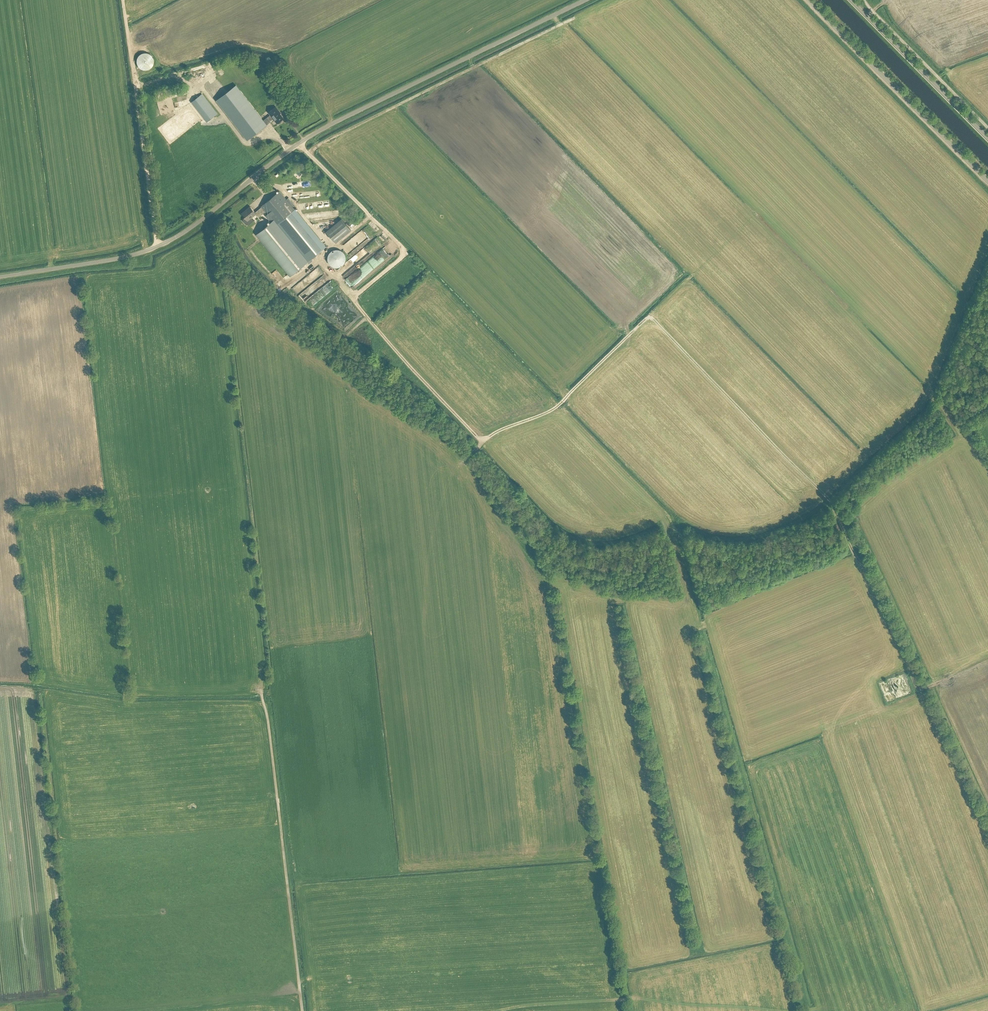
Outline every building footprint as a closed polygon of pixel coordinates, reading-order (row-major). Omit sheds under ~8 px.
[(236,85),(217,100),(248,139),(267,124),(263,120),(236,85)] [(202,94),(192,101),(208,121),(217,113),(202,94)] [(271,114),(266,118),(269,122),(270,122),(273,119),(274,119),(277,123),(283,118),(275,107),(269,112),(271,114)] [(250,206),(242,213),(245,217),(244,218),(243,219),(243,220),(244,221),(245,224),(247,224),(248,225),(249,224),(254,220),(251,218),(256,214),(259,217),(265,212),(267,214),(266,215),(271,222),(256,234),(290,275),(306,262),(325,247),(293,206),(294,205),(288,197),(286,199),(280,191),(261,207),(255,212),(250,206)] [(336,243),(351,230),(342,218),(326,231),(336,243)] [(375,241),(379,237),(375,233),(371,237),(375,241)] [(340,267),(369,245),(366,241),(337,262),(340,267)] [(336,279),(343,287),(384,255),(377,247),(350,268),(348,266),(341,271),(340,269),(333,274),(337,279),(336,279)]
